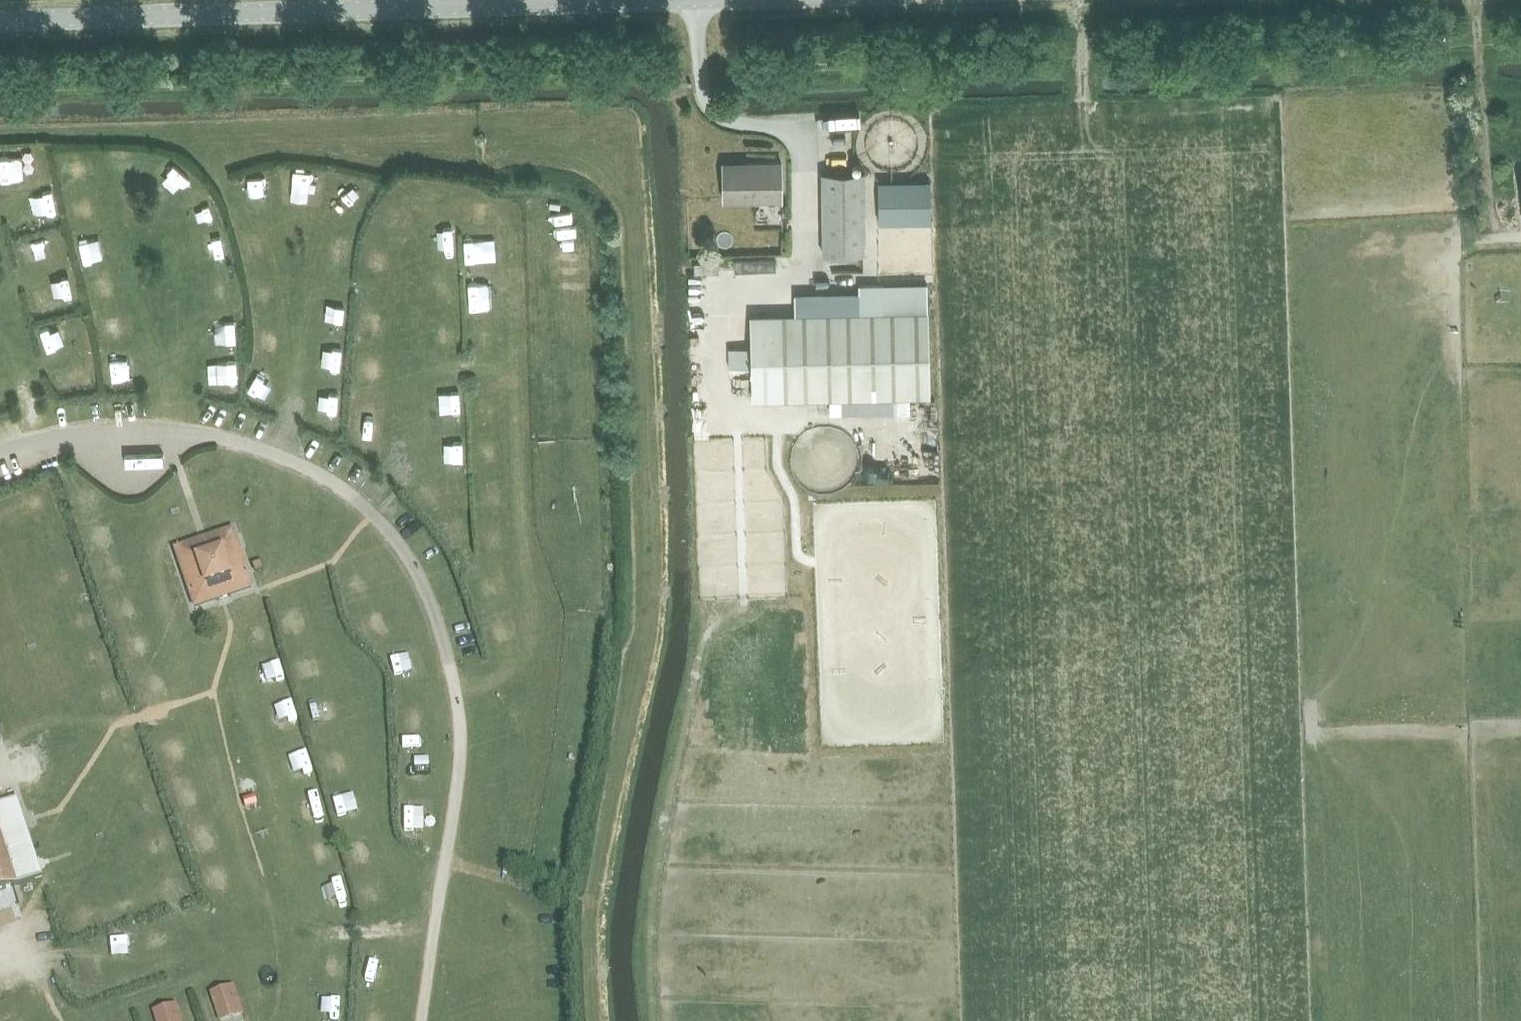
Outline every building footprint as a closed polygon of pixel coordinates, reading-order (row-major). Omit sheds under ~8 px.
[(782,200),(781,185),(781,161),(747,162),(747,167),(721,167),(722,201),(782,200)] [(882,172),(880,172),(862,173),(820,173),(822,255),(864,255),(883,253),(882,172)] [(929,394),(926,281),(881,282),(882,310),(750,314),(752,399),(929,394)] [(252,587),(232,530),(175,550),(195,607),(252,587)] [(18,801),(0,806),(0,891),(16,885),(16,883),(42,875),(18,801)] [(212,994),(220,1017),(237,1012),(233,1000),(236,999),(232,987),(212,994)] [(158,1020),(177,1020),(176,1018),(179,1017),(175,1005),(155,1012),(158,1020)]
